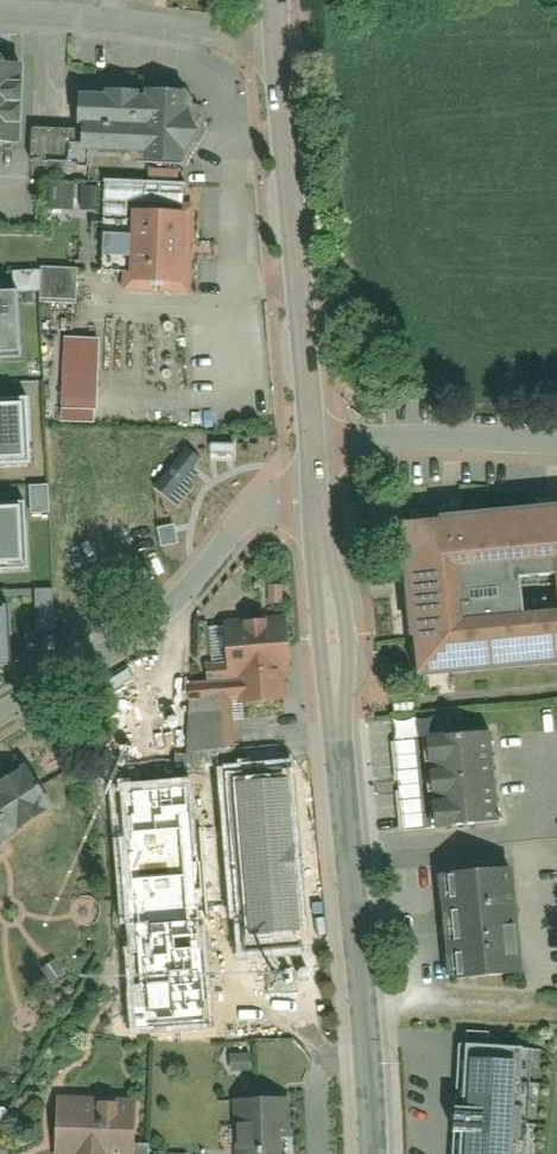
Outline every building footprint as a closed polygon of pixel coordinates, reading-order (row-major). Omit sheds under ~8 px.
[(0,60),(0,140),(25,140),(27,61),(0,60)] [(190,162),(193,90),(91,85),(88,157),(190,162)] [(155,184),(115,183),(114,224),(150,226),(149,274),(124,274),(123,297),(202,299),(204,174),(155,172),(155,184)] [(74,209),(75,181),(49,180),(48,209),(74,209)] [(10,289),(36,289),(36,302),(76,301),(76,267),(10,267),(10,289)] [(0,295),(0,359),(19,359),(18,294),(0,295)] [(18,467),(18,454),(29,453),(28,402),(0,402),(0,467),(18,467)] [(48,483),(27,484),(29,512),(50,511),(48,483)] [(0,505),(0,570),(28,569),(27,505),(0,505)] [(420,680),(556,666),(556,505),(404,521),(420,680)] [(35,587),(35,631),(54,631),(54,587),(35,587)] [(0,606),(0,671),(19,671),(18,606),(0,606)] [(290,697),(285,621),(226,625),(230,701),(290,697)] [(504,818),(494,726),(426,733),(435,824),(504,818)] [(301,759),(238,765),(242,810),(206,813),(207,833),(133,838),(140,930),(317,917),(301,759)] [(22,770),(0,787),(0,846),(51,807),(22,770)] [(513,864),(440,872),(451,978),(524,970),(513,864)] [(463,1044),(455,1153),(525,1153),(533,1049),(463,1044)] [(236,1100),(237,1153),(287,1153),(286,1098),(236,1100)] [(59,1104),(58,1153),(131,1153),(132,1105),(59,1104)]
